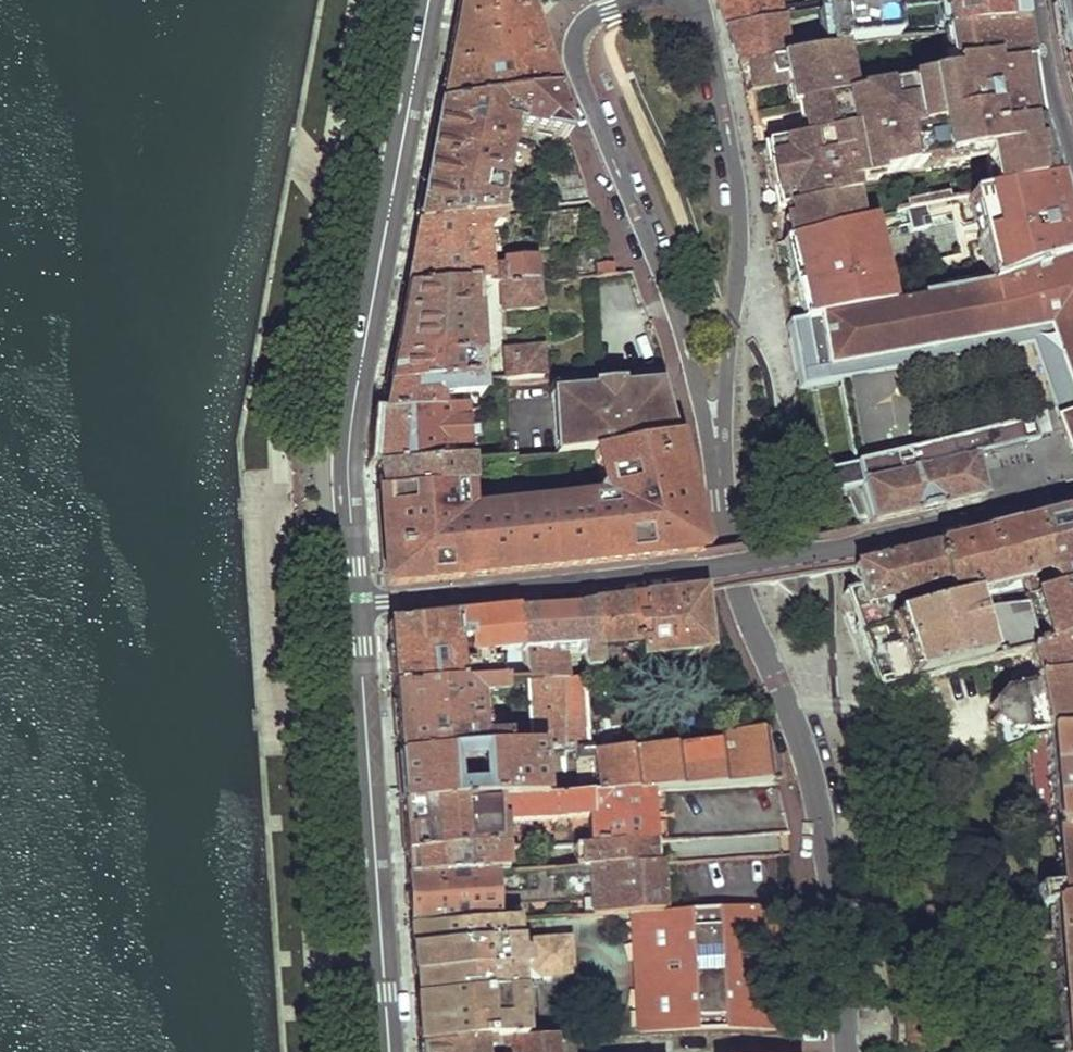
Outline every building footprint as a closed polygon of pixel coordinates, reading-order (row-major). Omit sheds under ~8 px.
[(437,109),(549,95),(517,0),(457,0),(437,109)] [(781,17),(777,0),(716,0),(725,27),(781,17)] [(911,40),(1022,23),(1020,7),(1019,0),(881,0),(820,10),(781,17),(725,27),(737,66),(745,65),(911,40)] [(881,0),(818,0),(820,10),(881,0)] [(1063,63),(1072,60),(1072,0),(1053,4),(1061,50),(1063,63)] [(911,40),(745,65),(751,92),(784,85),(788,107),(755,113),(758,127),(750,129),(752,138),(773,246),(869,224),(901,217),(924,212),(964,203),(1056,182),(1039,129),(1034,110),(1022,23),(911,40)] [(1072,93),(1072,60),(1063,63),(1071,86),(1072,93)] [(745,65),(737,66),(742,93),(751,92),(745,65)] [(549,95),(437,109),(426,170),(415,228),(493,219),(506,141),(521,141),(523,135),(533,135),(535,143),(554,203),(587,200),(549,95)] [(898,268),(884,271),(869,224),(773,246),(779,280),(780,283),(780,285),(788,324),(992,284),(1072,256),(1072,229),(1069,217),(1056,182),(964,203),(982,251),(963,255),(898,268)] [(982,251),(964,203),(924,212),(928,228),(950,222),(963,255),(982,251)] [(928,228),(924,212),(901,217),(904,232),(905,236),(928,231),(928,228)] [(887,235),(904,232),(901,217),(869,224),(884,271),(898,268),(887,235)] [(497,227),(497,220),(493,219),(415,228),(407,262),(401,294),(496,285),(534,282),(531,260),(502,262),(501,271),(483,273),(479,230),(497,227)] [(1072,460),(1072,256),(992,284),(788,324),(798,377),(800,389),(935,363),(933,349),(1006,335),(1009,349),(1031,345),(1063,432),(1072,460)] [(534,282),(496,285),(498,315),(501,314),(536,309),(534,282)] [(384,390),(480,383),(502,382),(500,355),(504,355),(501,314),(498,315),(496,285),(401,294),(392,342),(384,390)] [(1009,349),(1006,335),(933,349),(935,363),(1009,349)] [(504,382),(541,378),(539,352),(504,355),(500,355),(502,382),(504,382)] [(480,383),(384,390),(381,405),(380,417),(462,409),(463,412),(470,412),(474,411),(474,397),(480,395),(480,383)] [(659,402),(656,385),(645,386),(550,394),(556,456),(596,452),(670,437),(662,410),(659,402)] [(375,469),(468,463),(463,412),(462,409),(380,417),(377,444),(375,469)] [(1025,442),(1020,423),(817,473),(825,497),(861,487),(871,525),(986,496),(985,491),(977,460),(977,457),(983,456),(1026,445),(1025,442)] [(670,437),(596,452),(610,500),(471,513),(470,490),(379,495),(376,495),(380,540),(383,582),(389,585),(455,578),(610,562),(694,554),(702,553),(670,437)] [(375,469),(379,495),(470,490),(468,463),(375,469)] [(1072,531),(1072,510),(1065,512),(1072,531)] [(878,689),(1008,655),(1048,644),(1035,595),(1072,584),(1072,531),(1065,512),(1044,518),(1028,522),(1000,529),(961,539),(892,557),(878,561),(866,564),(852,568),(865,607),(859,609),(863,623),(857,624),(864,647),(878,689)] [(1048,644),(1072,635),(1072,584),(1035,595),(1048,644)] [(526,682),(568,680),(566,654),(583,655),(586,671),(602,670),(601,650),(638,647),(641,664),(709,654),(703,595),(702,592),(698,593),(652,598),(590,604),(577,610),(547,611),(516,612),(517,650),(519,681),(526,682)] [(491,665),(491,651),(517,650),(516,612),(484,615),(452,618),(460,683),(493,683),(493,665),(491,665)] [(391,689),(460,683),(452,618),(387,625),(389,659),(391,689)] [(1008,655),(1014,682),(1028,681),(1072,676),(1072,635),(1048,644),(1008,655)] [(1028,681),(1037,736),(1047,732),(1072,733),(1072,676),(1028,681)] [(570,745),(590,744),(589,733),(585,680),(568,680),(526,682),(530,747),(535,746),(570,745)] [(397,757),(501,749),(500,735),(481,736),(479,700),(498,697),(496,683),(493,683),(460,683),(391,689),(394,723),(397,757)] [(1047,732),(1037,736),(1026,740),(1030,837),(1056,832),(1072,829),(1072,733),(1047,732)] [(598,753),(597,733),(589,733),(590,744),(592,753),(598,753)] [(764,758),(760,734),(716,739),(714,744),(598,753),(592,753),(590,744),(570,745),(570,749),(573,750),(574,760),(592,759),(594,780),(538,784),(535,746),(530,747),(501,749),(397,757),(399,807),(494,801),(650,791),(767,782),(764,758)] [(494,801),(495,823),(589,815),(590,843),(650,840),(652,840),(650,791),(494,801)] [(403,856),(496,850),(495,823),(494,801),(399,807),(403,856)] [(1056,832),(1060,880),(1036,884),(1039,904),(1053,901),(1072,897),(1072,829),(1056,832)] [(590,843),(581,844),(582,867),(650,862),(650,840),(590,843)] [(581,844),(572,845),(574,868),(582,867),(581,844)] [(513,849),(502,850),(503,873),(516,872),(513,849)] [(490,874),(503,873),(502,850),(496,850),(403,856),(404,880),(490,874)] [(934,857),(916,861),(918,876),(936,871),(934,857)] [(667,912),(664,861),(657,862),(660,912),(667,912)] [(574,868),(534,871),(536,896),(581,895),(582,901),(590,901),(591,917),(633,914),(660,912),(657,862),(650,862),(582,867),(574,868)] [(408,928),(494,922),(493,912),(502,910),(501,900),(493,900),(490,874),(404,880),(408,928)] [(1053,901),(1066,1051),(1072,1051),(1072,897),(1053,901)] [(660,912),(633,914),(633,921),(636,928),(636,937),(633,947),(634,953),(641,970),(642,992),(638,1000),(638,1011),(640,1016),(639,1024),(637,1035),(705,1030),(786,1031),(785,1018),(773,999),(771,989),(765,976),(758,968),(749,967),(749,956),(771,956),(769,919),(778,917),(776,905),(667,912),(660,912)] [(773,999),(785,1018),(783,999),(782,980),(778,930),(778,917),(769,919),(771,956),(771,989),(773,999)] [(494,922),(408,928),(411,980),(415,980),(436,978),(437,1000),(416,1002),(413,1002),(416,1051),(520,1044),(516,987),(570,983),(567,941),(527,943),(529,969),(523,969),(522,960),(514,961),(511,922),(494,922)] [(641,970),(634,953),(638,1000),(642,992),(641,970)] [(436,978),(415,980),(416,1002),(437,1000),(436,978)] [(548,1042),(520,1044),(416,1051),(548,1051),(548,1042)]
